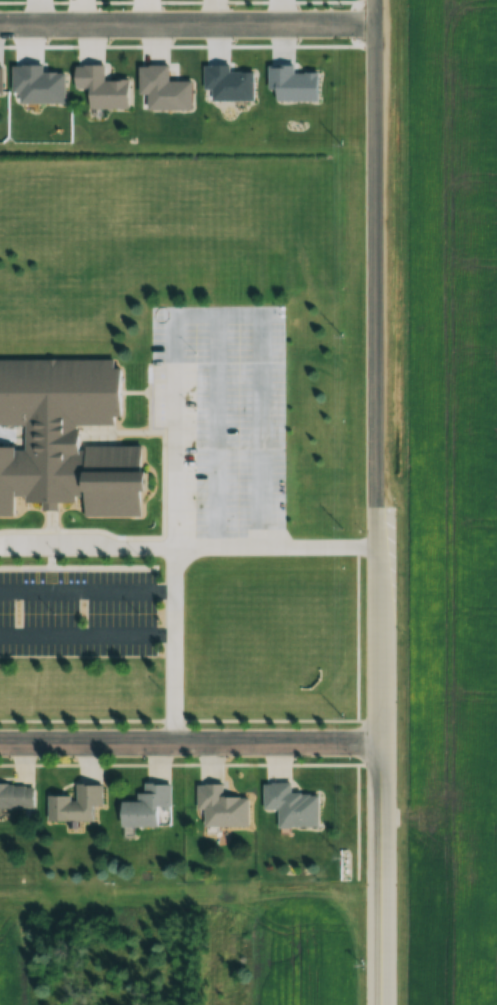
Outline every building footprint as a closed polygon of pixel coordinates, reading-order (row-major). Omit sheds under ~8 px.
[(21,518),(21,507),(64,507),(64,502),(91,502),(91,518),(150,518),(150,494),(163,494),(163,474),(149,474),(149,447),(113,447),(113,429),(119,429),(119,418),(130,418),(130,370),(120,370),(120,360),(0,360),(0,426),(29,426),(29,449),(0,449),(0,518),(21,518)] [(37,784),(0,784),(0,809),(37,809),(37,784)] [(103,785),(79,784),(79,796),(51,796),(51,821),(102,821),(103,785)] [(127,827),(169,827),(170,807),(174,807),(174,784),(145,784),(145,793),(140,793),(140,802),(127,802),(127,827)] [(281,827),(322,827),(321,793),(295,794),(295,784),(266,784),(267,810),(281,810),(281,827)] [(252,826),(252,797),(226,797),(226,785),(200,785),(200,810),(208,810),(208,827),(252,826)]
